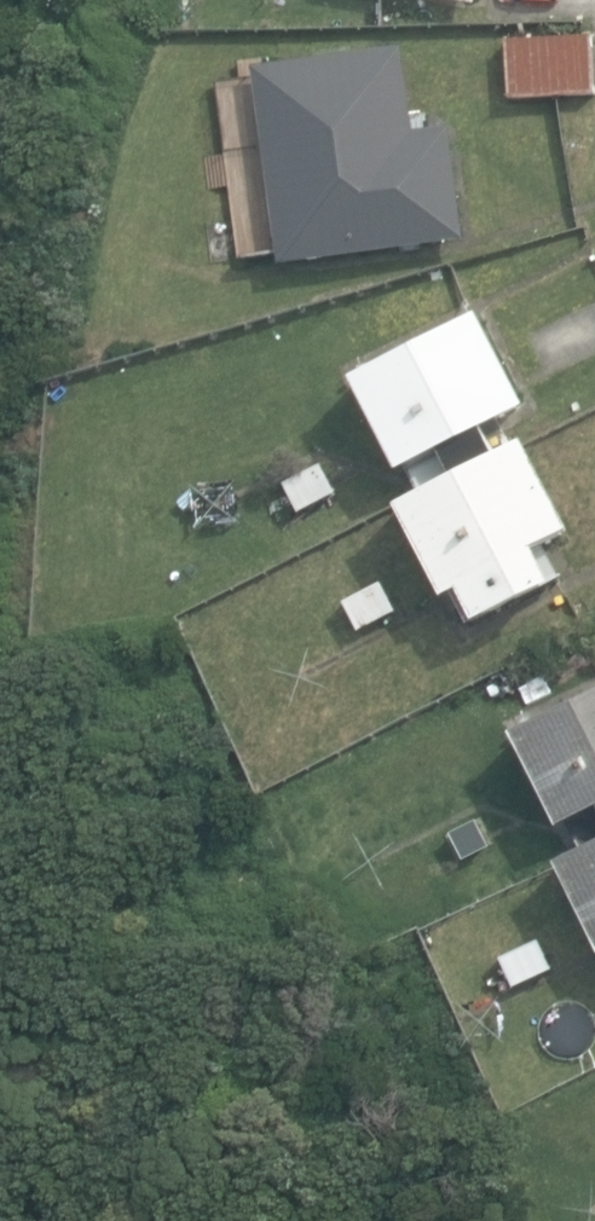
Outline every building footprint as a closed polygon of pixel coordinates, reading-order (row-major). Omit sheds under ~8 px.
[(513,94),(594,90),(594,47),(594,30),(510,34),(513,94)] [(257,62),(282,260),(467,236),(452,119),(416,124),(406,43),(257,62)] [(462,584),(479,618),(559,577),(543,546),(576,528),(528,435),(500,450),(486,423),(531,400),(484,307),(356,372),(403,466),(443,445),(456,472),(401,500),(447,592),(462,584)] [(287,481),(301,506),(335,487),(322,462),(287,481)] [(348,597),(362,625),(398,607),(383,579),(348,597)] [(517,729),(562,820),(594,804),(594,691),(517,729)] [(447,831),(461,859),(496,841),(482,814),(447,831)] [(560,857),(594,929),(594,840),(560,857)] [(505,954),(517,981),(553,965),(540,938),(505,954)]
